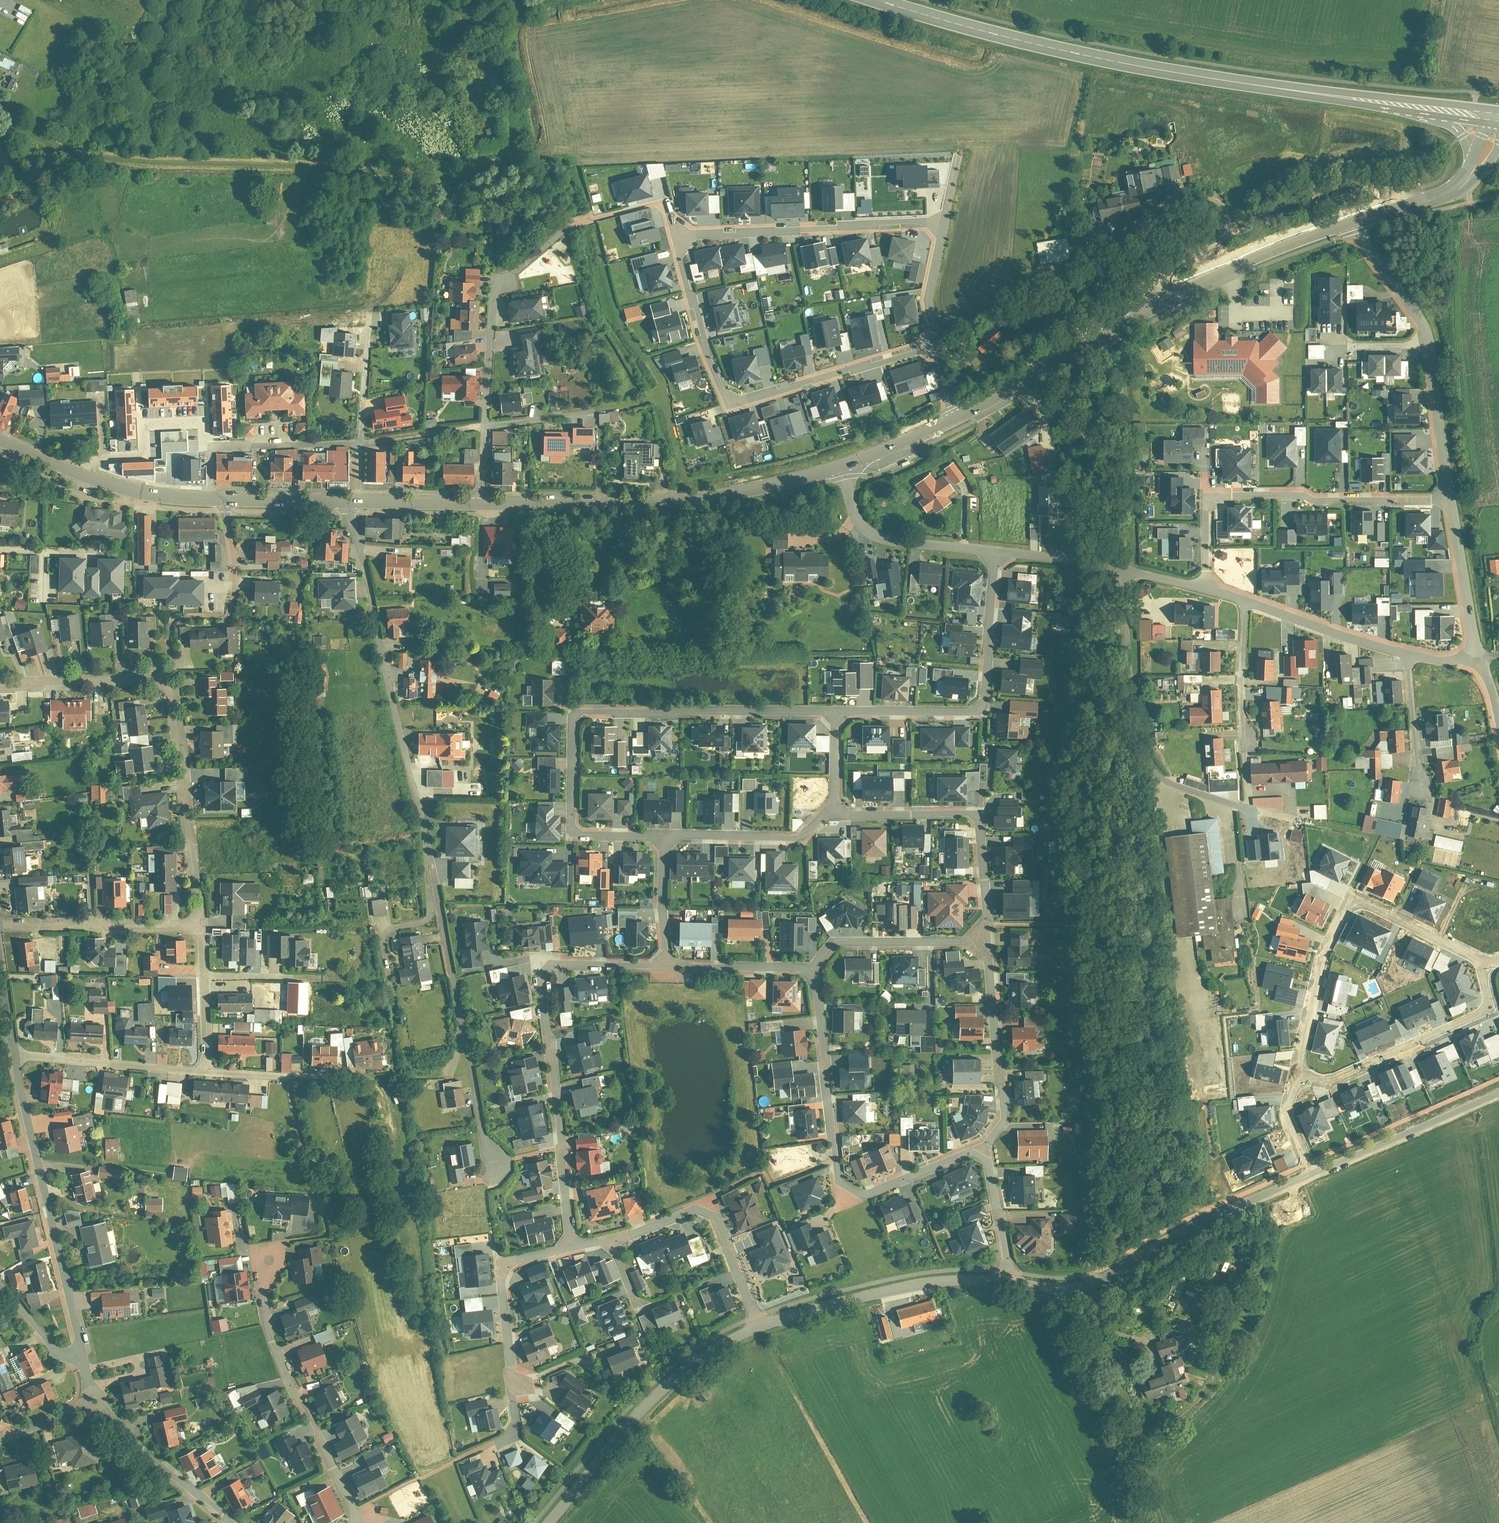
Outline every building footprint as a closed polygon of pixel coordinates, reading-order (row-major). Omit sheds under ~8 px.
[(496,127),(485,131),(489,142),(500,139),(496,127)] [(926,163),(896,165),(897,179),(903,179),(904,187),(927,186),(926,163)] [(1176,163),(1127,173),(1131,194),(1181,184),(1176,163)] [(651,196),(647,176),(619,182),(624,202),(651,196)] [(823,182),(824,208),(842,208),(841,181),(823,182)] [(770,192),(771,214),(805,213),(804,183),(777,184),(777,192),(770,192)] [(687,211),(709,211),(708,188),(695,188),(695,186),(680,186),(680,209),(687,209),(687,211)] [(758,186),(728,187),(730,215),(759,214),(758,186)] [(1162,190),(1163,204),(1175,203),(1174,188),(1162,190)] [(1098,205),(1101,222),(1143,214),(1139,196),(1098,205)] [(649,210),(623,216),(632,247),(658,241),(649,210)] [(1037,238),(1040,266),(1070,261),(1067,234),(1037,238)] [(913,241),(892,237),(888,259),(909,263),(913,241)] [(866,239),(843,244),(847,267),(871,262),(866,239)] [(8,252),(6,244),(0,246),(0,255),(8,252)] [(747,265),(743,246),(719,251),(723,267),(723,271),(747,265)] [(785,246),(763,251),(766,268),(789,263),(785,246)] [(822,246),(801,250),(806,271),(827,267),(822,246)] [(700,272),(723,267),(719,251),(719,248),(695,254),(700,272)] [(656,254),(631,260),(635,276),(645,273),(660,270),(656,254)] [(924,266),(909,263),(906,279),(920,282),(924,266)] [(660,270),(645,273),(650,295),(672,289),(667,268),(660,270)] [(479,285),(479,269),(466,269),(466,284),(476,285),(479,285)] [(1341,278),(1321,278),(1321,324),(1341,324),(1341,278)] [(461,302),(475,303),(476,285),(466,284),(450,284),(450,302),(461,302)] [(730,289),(708,294),(710,306),(713,305),(718,333),(741,328),(736,301),(732,301),(730,289)] [(124,292),(130,325),(142,323),(136,290),(124,292)] [(546,296),(505,303),(509,324),(550,318),(546,296)] [(913,298),(893,301),(897,327),(917,323),(913,298)] [(452,331),(479,332),(480,303),(475,303),(461,302),(461,312),(457,312),(456,320),(452,320),(452,331)] [(667,304),(652,308),(656,319),(670,316),(667,304)] [(1395,304),(1359,304),(1359,330),(1396,330),(1395,304)] [(393,327),(390,327),(392,347),(414,345),(412,325),(409,326),(408,314),(392,315),(393,327)] [(686,338),(680,314),(670,316),(656,319),(662,344),(686,338)] [(835,318),(815,321),(819,346),(839,343),(835,318)] [(874,318),(849,323),(856,353),(879,347),(874,318)] [(1194,341),(1195,381),(1242,380),(1253,391),(1253,405),(1281,405),(1281,380),(1274,371),(1279,365),(1278,362),(1288,349),(1272,332),(1262,342),(1239,342),(1239,337),(1226,338),(1226,341),(1220,341),(1220,324),(1195,324),(1195,341),(1194,341)] [(544,327),(515,332),(517,349),(511,349),(515,380),(541,375),(536,347),(547,345),(544,327)] [(997,327),(974,345),(983,356),(1006,338),(997,327)] [(336,335),(334,355),(353,357),(355,336),(336,335)] [(779,350),(784,372),(807,367),(802,345),(779,350)] [(457,366),(478,363),(476,348),(455,350),(457,366)] [(755,357),(757,368),(770,365),(767,348),(754,350),(755,357)] [(3,361),(20,360),(20,350),(0,351),(0,361),(3,361)] [(671,365),(682,362),(679,351),(663,356),(666,366),(671,365)] [(755,357),(732,362),(737,387),(760,382),(757,368),(755,357)] [(1386,357),(1368,357),(1369,379),(1386,379),(1386,357)] [(1386,357),(1386,379),(1403,378),(1402,357),(1386,357)] [(701,375),(696,358),(682,362),(671,365),(676,382),(701,375)] [(921,360),(890,370),(899,396),(929,386),(921,360)] [(1327,370),(1314,370),(1314,392),(1327,392),(1327,370)] [(1327,370),(1327,392),(1340,391),(1340,370),(1327,370)] [(332,374),(329,396),(351,398),(353,375),(332,374)] [(457,402),(476,403),(477,379),(444,378),(444,394),(458,394),(457,402)] [(107,381),(86,382),(86,394),(108,392),(107,381)] [(848,389),(854,410),(881,403),(875,381),(848,389)] [(245,396),(247,420),(263,419),(263,412),(288,410),(288,417),(305,417),(304,393),(294,393),(293,383),(254,385),(254,395),(245,396)] [(213,386),(215,434),(232,433),(230,385),(213,386)] [(197,386),(149,388),(150,406),(198,404),(197,386)] [(821,423),(839,417),(830,387),(810,394),(814,407),(816,406),(821,423)] [(116,391),(118,438),(135,438),(134,390),(116,391)] [(20,408),(45,406),(44,391),(19,392),(20,408)] [(533,392),(522,393),(500,396),(502,415),(523,413),(523,406),(534,405),(533,392)] [(557,403),(559,403),(558,393),(550,394),(550,407),(557,407),(557,403)] [(6,432),(19,400),(4,395),(0,404),(0,429),(6,432)] [(1413,395),(1395,395),(1397,427),(1420,427),(1419,407),(1413,406),(1413,395)] [(375,432),(413,425),(412,415),(407,416),(405,400),(386,403),(388,414),(372,416),(375,432)] [(96,402),(51,405),(52,427),(98,425),(96,402)] [(1026,409),(989,435),(1007,458),(1043,432),(1026,409)] [(729,419),(735,441),(760,434),(754,411),(729,419)] [(770,421),(777,443),(807,434),(800,412),(770,421)] [(692,425),(698,447),(712,443),(714,449),(724,446),(719,428),(713,430),(710,420),(692,425)] [(298,435),(309,434),(309,424),(298,425),(298,435)] [(591,424),(577,425),(577,446),(591,446),(591,424)] [(244,429),(244,438),(255,437),(255,428),(244,429)] [(1206,430),(1183,430),(1183,442),(1207,441),(1206,430)] [(1341,431),(1318,431),(1318,461),(1341,461),(1341,431)] [(549,456),(566,456),(566,435),(549,435),(549,456)] [(1404,476),(1427,475),(1426,453),(1419,453),(1418,436),(1396,437),(1397,455),(1403,455),(1404,476)] [(1294,437),(1269,438),(1269,460),(1276,460),(1276,467),(1299,467),(1298,448),(1294,448),(1294,437)] [(1229,454),(1223,455),(1223,481),(1251,480),(1250,441),(1229,441),(1229,454)] [(1183,442),(1165,442),(1166,462),(1195,461),(1195,442),(1183,442)] [(651,446),(624,445),(623,483),(637,484),(637,468),(654,469),(655,457),(650,457),(651,446)] [(1043,446),(1030,449),(1032,466),(1038,466),(1040,474),(1048,473),(1043,446)] [(327,455),(327,484),(348,484),(348,453),(327,453),(327,455)] [(403,467),(403,484),(425,484),(425,467),(414,467),(414,453),(403,453),(403,467)] [(369,454),(368,485),(386,485),(386,454),(369,454)] [(302,455),(303,484),(327,484),(327,455),(302,455)] [(1383,457),(1360,457),(1361,483),(1376,483),(1376,480),(1383,480),(1383,475),(1383,457)] [(270,482),(293,482),(293,460),(274,459),(274,465),(270,465),(270,482)] [(154,461),(123,463),(124,476),(155,474),(154,461)] [(182,461),(182,482),(198,482),(198,462),(182,461)] [(216,482),(252,483),(253,463),(216,462),(216,482)] [(955,462),(943,471),(956,486),(968,477),(955,462)] [(492,463),(492,484),(512,485),(512,463),(492,463)] [(443,466),(443,485),(474,485),(474,466),(443,466)] [(932,473),(914,485),(926,500),(919,504),(927,514),(932,511),(935,516),(952,503),(948,498),(956,493),(943,477),(936,482),(932,473)] [(1173,514),(1196,513),(1194,489),(1183,489),(1183,478),(1162,478),(1162,495),(1172,495),(1173,514)] [(1055,488),(1041,488),(1042,511),(1056,511),(1055,488)] [(18,527),(19,507),(0,506),(0,532),(6,533),(7,526),(18,527)] [(1252,508),(1230,509),(1230,535),(1253,535),(1252,508)] [(87,510),(85,527),(75,534),(80,541),(88,535),(128,541),(131,525),(122,523),(123,515),(87,510)] [(1371,512),(1352,512),(1353,537),(1372,537),(1371,524),(1371,512)] [(1430,514),(1406,514),(1407,540),(1430,540),(1430,550),(1445,550),(1445,530),(1430,530),(1430,514)] [(1327,515),(1296,515),(1296,534),(1328,534),(1327,515)] [(152,517),(139,517),(140,568),(150,568),(150,572),(157,572),(157,548),(152,548),(152,517)] [(191,551),(190,543),(217,542),(216,519),(180,520),(180,543),(181,551),(191,551)] [(365,540),(400,542),(401,521),(385,521),(384,525),(366,524),(365,540)] [(1383,524),(1371,524),(1372,537),(1372,541),(1383,541),(1383,524)] [(485,528),(484,559),(516,559),(516,528),(485,528)] [(1296,529),(1276,530),(1276,544),(1296,544),(1296,534),(1296,529)] [(335,534),(318,533),(315,562),(333,564),(334,556),(339,556),(338,563),(346,564),(348,545),(334,544),(335,534)] [(1189,538),(1171,538),(1171,560),(1189,560),(1189,538)] [(256,542),(256,564),(281,565),(282,543),(256,542)] [(775,544),(775,555),(775,581),(818,581),(827,579),(828,557),(820,554),(788,554),(788,543),(775,544)] [(388,557),(387,579),(410,581),(412,558),(388,557)] [(100,599),(100,594),(124,595),(125,562),(98,562),(98,571),(86,571),(86,561),(61,561),(60,594),(83,594),(83,599),(100,599)] [(1444,599),(1444,561),(1407,562),(1407,580),(1417,580),(1417,598),(1444,599)] [(883,571),(875,572),(879,599),(899,596),(896,562),(882,564),(883,571)] [(1284,572),(1264,573),(1265,593),(1286,592),(1286,584),(1300,584),(1300,563),(1284,564),(1284,572)] [(941,585),(942,568),(921,567),(920,584),(941,585)] [(984,575),(955,572),(954,588),(960,588),(958,606),(980,608),(984,575)] [(178,578),(144,577),(143,600),(168,600),(168,604),(202,604),(202,581),(178,581),(178,578)] [(335,611),(356,611),(355,581),(318,581),(319,600),(334,599),(335,611)] [(1330,581),(1310,581),(1311,609),(1331,608),(1330,581)] [(256,583),(256,605),(279,605),(279,582),(256,583)] [(1007,600),(1039,602),(1040,585),(1009,582),(1007,600)] [(616,603),(578,603),(579,636),(615,637),(616,603)] [(1354,604),(1354,621),(1378,621),(1378,604),(1354,604)] [(1215,608),(1177,607),(1177,626),(1195,626),(1195,631),(1216,630),(1215,608)] [(387,611),(388,639),(398,639),(398,629),(410,629),(409,610),(387,611)] [(1030,650),(1033,614),(1013,612),(1012,627),(1004,627),(1002,647),(1030,650)] [(59,618),(61,641),(81,640),(79,617),(59,618)] [(1454,641),(1453,617),(1426,618),(1426,641),(1454,641)] [(91,625),(92,648),(115,646),(114,623),(91,625)] [(127,624),(128,649),(150,649),(149,623),(127,624)] [(191,630),(192,651),(219,650),(219,656),(240,655),(239,628),(191,630)] [(41,629),(19,636),(27,659),(48,652),(41,629)] [(570,631),(551,630),(551,653),(569,653),(570,631)] [(976,638),(951,636),(949,654),(974,656),(976,638)] [(1319,669),(1318,642),(1298,642),(1298,658),(1298,669),(1319,669)] [(1219,653),(1203,654),(1205,677),(1221,676),(1219,653)] [(1350,656),(1332,657),(1333,679),(1351,678),(1351,670),(1350,656)] [(1298,658),(1286,659),(1286,678),(1299,678),(1298,669),(1298,658)] [(1274,659),(1258,659),(1258,681),(1274,680),(1274,659)] [(421,699),(436,700),(437,663),(422,662),(421,680),(421,699)] [(1020,673),(1002,672),(1000,692),(1023,694),(1025,677),(1042,679),(1044,665),(1021,663),(1020,673)] [(873,688),(872,665),(853,666),(852,675),(832,675),(832,697),(856,696),(856,689),(873,688)] [(1362,669),(1351,670),(1351,678),(1352,686),(1363,685),(1362,669)] [(883,702),(908,703),(909,679),(883,678),(883,702)] [(215,679),(201,680),(201,698),(208,699),(209,717),(225,716),(225,691),(216,692),(215,679)] [(421,699),(421,680),(404,680),(403,698),(421,699)] [(970,683),(946,680),(944,696),(968,699),(970,683)] [(1402,702),(1401,680),(1379,682),(1380,704),(1402,702)] [(533,681),(533,707),(554,707),(554,681),(533,681)] [(1223,724),(1221,690),(1202,691),(1203,712),(1193,712),(1193,725),(1223,724)] [(88,731),(88,723),(93,723),(93,701),(53,702),(53,704),(53,721),(53,723),(65,723),(66,731),(88,731)] [(10,724),(9,703),(0,704),(0,724),(10,724)] [(1277,704),(1263,704),(1264,730),(1278,730),(1277,704)] [(145,708),(125,709),(129,737),(148,735),(145,708)] [(1017,715),(996,714),(996,739),(1016,740),(1017,715)] [(540,752),(561,751),(561,726),(549,726),(548,715),(528,715),(528,728),(539,728),(540,752)] [(1446,716),(1427,717),(1429,743),(1447,741),(1446,716)] [(700,728),(700,746),(723,747),(723,727),(700,728)] [(814,727),(788,727),(788,750),(814,749),(814,727)] [(889,727),(862,728),(863,748),(889,748),(889,727)] [(592,728),(592,756),(610,756),(610,768),(627,768),(627,742),(618,742),(618,728),(592,728)] [(648,751),(671,751),(672,729),(648,728),(648,751)] [(953,730),(922,731),(923,751),(936,751),(936,755),(954,754),(954,747),(953,730)] [(970,730),(953,730),(954,747),(970,747),(970,730)] [(764,731),(743,731),(744,753),(764,753),(764,731)] [(1405,754),(1404,732),(1382,732),(1383,743),(1391,744),(1392,754),(1405,754)] [(220,733),(201,734),(202,759),(222,758),(220,733)] [(419,759),(463,759),(463,735),(419,735),(419,759)] [(906,740),(894,740),(894,759),(906,759),(906,740)] [(1221,740),(1205,741),(1207,766),(1222,765),(1221,740)] [(0,743),(0,757),(11,756),(9,742),(0,743)] [(153,749),(130,751),(130,761),(131,773),(155,772),(153,749)] [(1017,752),(997,751),(997,769),(1001,769),(1001,774),(1016,774),(1017,752)] [(1261,759),(1251,759),(1252,784),(1267,783),(1267,782),(1307,780),(1306,763),(1261,765),(1261,759)] [(131,773),(130,761),(116,762),(117,779),(132,778),(131,773)] [(1460,762),(1436,764),(1437,784),(1452,783),(1452,775),(1460,774),(1460,762)] [(540,794),(560,794),(560,770),(540,770),(540,794)] [(427,788),(443,788),(443,773),(427,773),(427,788)] [(966,779),(937,780),(937,803),(966,803),(966,779)] [(892,780),(862,781),(863,803),(893,801),(892,780)] [(1397,782),(1386,781),(1385,803),(1396,803),(1397,782)] [(232,785),(205,786),(206,811),(233,810),(232,785)] [(668,803),(643,803),(644,823),(671,822),(671,813),(683,813),(682,791),(668,792),(668,803)] [(166,794),(130,797),(133,818),(148,817),(149,828),(169,826),(166,794)] [(774,794),(755,795),(755,817),(775,816),(774,794)] [(589,795),(588,819),(612,819),(613,796),(589,795)] [(713,803),(703,803),(704,826),(722,826),(722,813),(738,812),(738,795),(713,795),(713,803)] [(1453,802),(1441,799),(1438,815),(1449,818),(1453,802)] [(619,801),(618,814),(631,815),(632,801),(619,801)] [(1428,811),(1414,809),(1409,838),(1423,840),(1428,811)] [(1021,810),(999,810),(999,818),(995,818),(995,829),(1021,829),(1021,810)] [(0,813),(0,840),(12,838),(8,812),(0,813)] [(536,841),(560,841),(560,817),(536,817),(536,841)] [(1190,824),(1192,839),(1210,837),(1214,875),(1223,875),(1218,822),(1190,824)] [(446,857),(475,857),(476,827),(446,827),(446,857)] [(923,827),(902,827),(903,847),(924,847),(923,827)] [(885,831),(862,831),(863,857),(885,856),(885,831)] [(1279,834),(1261,835),(1262,860),(1281,858),(1279,834)] [(1473,841),(1452,836),(1450,850),(1470,854),(1473,841)] [(1192,839),(1171,840),(1179,941),(1205,939),(1220,938),(1216,903),(1214,875),(1210,837),(1192,839)] [(967,839),(945,840),(946,868),(968,868),(967,839)] [(1012,839),(1012,847),(1012,852),(1034,852),(1034,839),(1012,839)] [(843,840),(819,841),(820,864),(834,864),(834,860),(844,859),(843,840)] [(1012,847),(994,848),(994,877),(1013,876),(1012,852),(1012,847)] [(25,874),(22,849),(0,851),(0,861),(2,877),(25,874)] [(1350,859),(1329,849),(1318,872),(1339,882),(1350,859)] [(520,852),(520,883),(573,885),(572,865),(553,865),(553,852),(520,852)] [(577,852),(577,875),(592,876),(592,890),(610,890),(611,870),(601,870),(602,852),(577,852)] [(623,853),(623,875),(651,876),(651,854),(623,853)] [(783,853),(766,853),(766,892),(796,893),(797,867),(782,866),(783,853)] [(678,854),(677,875),(706,876),(707,855),(678,854)] [(174,856),(153,856),(154,892),(174,892),(174,856)] [(727,880),(753,880),(753,859),(727,859),(727,880)] [(453,881),(471,881),(471,863),(453,864),(453,881)] [(1381,871),(1370,866),(1362,884),(1373,889),(1381,871)] [(1404,879),(1385,869),(1374,893),(1392,902),(1404,879)] [(123,884),(103,884),(104,909),(123,909),(123,884)] [(1034,884),(1012,884),(1013,899),(1029,899),(1034,899),(1034,884)] [(258,886),(220,886),(220,915),(243,916),(242,904),(258,903),(258,886)] [(946,894),(927,895),(928,917),(935,916),(936,927),(963,927),(962,905),(967,905),(967,886),(945,886),(946,894)] [(33,890),(15,892),(17,914),(35,913),(33,890)] [(1307,893),(1296,913),(1323,927),(1328,917),(1326,916),(1331,906),(1307,893)] [(1446,902),(1424,893),(1415,913),(1436,923),(1446,902)] [(1013,899),(1003,899),(1004,921),(1030,921),(1029,899),(1013,899)] [(1220,938),(1205,939),(1207,955),(1214,954),(1215,965),(1238,963),(1231,901),(1216,903),(1220,938)] [(854,930),(863,912),(844,902),(825,914),(836,930),(842,929),(847,926),(854,930)] [(916,905),(885,905),(886,928),(917,927),(916,905)] [(560,947),(605,941),(602,915),(576,918),(577,926),(557,929),(560,947)] [(1360,915),(1348,939),(1379,954),(1391,930),(1360,915)] [(728,920),(728,937),(760,938),(760,921),(728,920)] [(627,947),(648,948),(648,923),(627,922),(627,947)] [(780,923),(780,950),(806,950),(806,922),(780,923)] [(480,952),(488,951),(486,923),(462,925),(464,953),(480,952)] [(679,947),(711,947),(712,924),(679,924),(679,947)] [(517,949),(541,945),(539,928),(515,931),(517,949)] [(1008,948),(1008,962),(1030,962),(1030,949),(1027,949),(1028,931),(1010,931),(1010,948),(1008,948)] [(403,987),(433,981),(423,935),(400,940),(406,971),(400,972),(403,987)] [(1278,956),(1294,960),(1295,957),(1305,959),(1310,941),(1283,935),(1278,956)] [(238,937),(223,937),(224,960),(238,961),(238,942),(238,937)] [(285,938),(269,938),(269,961),(284,961),(284,945),(285,938)] [(1434,949),(1411,938),(1402,958),(1424,969),(1434,949)] [(104,939),(85,939),(86,956),(90,962),(96,967),(114,967),(115,950),(105,950),(104,939)] [(254,942),(238,942),(238,966),(254,966),(254,942)] [(185,943),(166,943),(166,964),(185,964),(185,943)] [(32,945),(17,946),(19,969),(33,968),(32,945)] [(302,945),(284,945),(284,969),(301,970),(302,945)] [(462,970),(482,968),(480,952),(460,954),(462,970)] [(893,958),(892,985),(919,984),(919,958),(893,958)] [(845,960),(845,982),(872,982),(873,961),(845,960)] [(957,972),(963,971),(962,960),(944,962),(945,974),(957,973),(957,972)] [(1462,964),(1439,973),(1453,1006),(1476,997),(1462,964)] [(1262,986),(1276,989),(1273,1000),(1295,1005),(1298,991),(1289,989),(1293,971),(1267,965),(1262,986)] [(957,973),(958,990),(965,989),(965,992),(973,991),(973,989),(980,988),(978,970),(963,971),(957,972),(957,973)] [(1353,976),(1330,972),(1324,1002),(1347,1007),(1353,976)] [(507,1008),(533,1003),(527,975),(500,980),(502,986),(498,987),(502,1004),(506,1003),(507,1008)] [(604,980),(576,983),(579,1003),(606,1000),(604,980)] [(1010,980),(1010,1007),(1031,1007),(1031,995),(1035,995),(1035,982),(1031,982),(1031,980),(1010,980)] [(750,999),(766,999),(766,981),(750,981),(750,999)] [(796,1006),(795,982),(773,981),(773,1006),(796,1006)] [(190,987),(167,987),(167,1009),(190,1009),(190,987)] [(568,990),(557,991),(558,1014),(569,1013),(568,990)] [(1427,995),(1399,1008),(1409,1030),(1437,1018),(1427,995)] [(254,997),(217,998),(218,1012),(254,1010),(254,997)] [(45,1009),(32,1009),(31,1033),(34,1033),(34,1037),(57,1039),(58,1023),(44,1023),(45,1009)] [(975,1009),(956,1009),(956,1021),(975,1021),(975,1009)] [(924,1012),(896,1011),(896,1035),(924,1036),(924,1012)] [(834,1012),(833,1033),(854,1034),(855,1012),(834,1012)] [(1287,1018),(1266,1020),(1269,1045),(1290,1042),(1287,1018)] [(1356,1032),(1365,1051),(1394,1039),(1386,1019),(1356,1032)] [(493,1023),(498,1045),(506,1045),(515,1046),(524,1051),(537,1032),(524,1023),(508,1020),(493,1023)] [(975,1021),(960,1021),(961,1041),(983,1041),(982,1021),(975,1021)] [(1339,1027),(1319,1022),(1312,1051),(1333,1056),(1339,1027)] [(103,1029),(71,1028),(70,1043),(101,1044),(103,1029)] [(1034,1029),(1013,1029),(1013,1050),(1034,1050),(1034,1029)] [(783,1033),(785,1057),(809,1055),(806,1030),(783,1033)] [(147,1034),(125,1032),(124,1043),(146,1045),(147,1034)] [(1479,1032),(1459,1041),(1468,1062),(1489,1053),(1479,1032)] [(191,1036),(170,1035),(170,1045),(191,1046),(191,1036)] [(255,1040),(218,1039),(218,1053),(255,1054),(255,1040)] [(357,1072),(383,1067),(379,1040),(353,1043),(357,1072)] [(314,1044),(313,1065),(336,1066),(337,1045),(314,1044)] [(589,1045),(567,1049),(572,1075),(594,1070),(589,1045)] [(1444,1052),(1421,1062),(1429,1081),(1452,1071),(1444,1052)] [(541,1085),(536,1059),(515,1063),(517,1072),(512,1073),(518,1099),(536,1094),(535,1087),(541,1085)] [(840,1089),(865,1088),(864,1074),(869,1073),(869,1061),(847,1062),(848,1072),(840,1072),(840,1089)] [(1405,1063),(1380,1075),(1389,1096),(1415,1085),(1405,1063)] [(980,1064),(953,1064),(953,1087),(980,1087),(980,1064)] [(1257,1064),(1254,1078),(1279,1083),(1282,1069),(1257,1064)] [(794,1100),(817,1097),(814,1074),(791,1077),(790,1067),(772,1069),(775,1089),(791,1087),(794,1100)] [(59,1079),(41,1078),(40,1102),(57,1104),(59,1079)] [(128,1083),(104,1081),(101,1110),(125,1113),(128,1083)] [(459,1082),(440,1085),(444,1109),(463,1106),(459,1082)] [(1031,1082),(1015,1083),(1017,1108),(1034,1107),(1031,1082)] [(220,1086),(193,1083),(192,1099),(219,1102),(250,1102),(249,1086),(220,1086)] [(1362,1085),(1340,1095),(1348,1112),(1355,1108),(1357,1112),(1367,1107),(1366,1104),(1370,1102),(1362,1085)] [(595,1088),(572,1092),(577,1112),(599,1108),(595,1088)] [(844,1124),(867,1124),(866,1102),(842,1102),(844,1124)] [(520,1124),(543,1119),(544,1118),(540,1103),(517,1109),(520,1124)] [(1272,1106),(1249,1108),(1251,1131),(1274,1129),(1272,1106)] [(989,1109),(970,1107),(968,1116),(963,1121),(954,1124),(962,1143),(979,1135),(982,1125),(987,1125),(989,1109)] [(1320,1107),(1313,1110),(1312,1107),(1304,1111),(1305,1114),(1298,1117),(1308,1138),(1314,1135),(1315,1136),(1323,1132),(1323,1131),(1330,1127),(1320,1107)] [(794,1112),(797,1139),(819,1137),(816,1109),(794,1112)] [(520,1124),(523,1139),(546,1133),(543,1119),(520,1124)] [(0,1124),(0,1152),(15,1149),(9,1123),(0,1124)] [(74,1128),(53,1132),(57,1156),(79,1152),(74,1128)] [(939,1133),(910,1133),(910,1153),(939,1153),(939,1133)] [(1046,1133),(1017,1135),(1019,1164),(1048,1163),(1046,1133)] [(596,1139),(576,1142),(577,1153),(598,1150),(596,1139)] [(1264,1143),(1242,1152),(1244,1156),(1234,1160),(1240,1173),(1249,1169),(1251,1173),(1273,1164),(1264,1143)] [(896,1164),(888,1145),(879,1149),(878,1147),(862,1154),(863,1156),(852,1161),(860,1180),(896,1164)] [(470,1147),(448,1149),(452,1171),(460,1170),(473,1169),(470,1147)] [(598,1150),(577,1153),(581,1178),(602,1175),(598,1150)] [(546,1164),(528,1168),(533,1191),(541,1189),(551,1187),(546,1164)] [(979,1187),(970,1167),(942,1178),(944,1183),(933,1187),(938,1198),(950,1193),(953,1197),(979,1187)] [(118,1171),(99,1168),(98,1177),(117,1179),(118,1171)] [(460,1170),(452,1171),(453,1185),(461,1185),(460,1170)] [(87,1175),(72,1178),(77,1205),(92,1202),(87,1175)] [(827,1204),(818,1179),(792,1189),(800,1214),(827,1204)] [(1032,1179),(1010,1180),(1011,1207),(1034,1206),(1032,1179)] [(543,1199),(541,1189),(533,1191),(523,1193),(525,1203),(543,1199)] [(612,1190),(586,1196),(592,1222),(618,1217),(612,1190)] [(25,1193),(10,1195),(15,1216),(29,1213),(25,1193)] [(310,1196),(290,1195),(290,1199),(289,1214),(308,1215),(310,1196)] [(290,1199),(267,1197),(265,1220),(288,1221),(289,1214),(290,1199)] [(639,1197),(623,1201),(627,1216),(643,1212),(639,1197)] [(754,1197),(729,1205),(738,1231),(763,1223),(754,1197)] [(162,1200),(147,1201),(148,1211),(162,1211),(162,1200)] [(902,1201),(880,1211),(886,1226),(908,1216),(904,1207),(902,1201)] [(914,1203),(904,1207),(908,1216),(912,1225),(921,1221),(914,1203)] [(987,1216),(983,1206),(962,1214),(966,1224),(987,1216)] [(212,1218),(206,1219),(208,1244),(213,1244),(213,1249),(229,1249),(227,1213),(212,1213),(212,1218)] [(528,1227),(534,1226),(532,1214),(514,1217),(516,1229),(528,1227)] [(1031,1228),(1015,1229),(1016,1247),(1026,1247),(1026,1256),(1045,1256),(1045,1246),(1051,1247),(1050,1220),(1031,1220),(1031,1228)] [(531,1247),(556,1242),(552,1222),(534,1226),(528,1227),(531,1247)] [(31,1223),(2,1229),(5,1241),(19,1237),(22,1252),(38,1248),(31,1223)] [(103,1225),(81,1231),(89,1269),(112,1264),(103,1225)] [(809,1226),(791,1233),(799,1253),(809,1250),(816,1266),(836,1259),(827,1233),(814,1238),(809,1226)] [(966,1253),(984,1246),(976,1227),(957,1234),(966,1253)] [(763,1249),(750,1253),(759,1277),(791,1265),(778,1229),(759,1236),(763,1249)] [(687,1233),(664,1242),(671,1258),(693,1250),(687,1233)] [(662,1238),(639,1246),(646,1262),(668,1254),(662,1238)] [(301,1261),(292,1262),(295,1285),(316,1282),(313,1263),(321,1262),(319,1249),(300,1251),(301,1261)] [(489,1253),(463,1257),(466,1286),(492,1283),(489,1253)] [(613,1260),(594,1267),(602,1288),(621,1281),(613,1260)] [(587,1264),(563,1274),(571,1293),(595,1283),(587,1264)] [(44,1265),(26,1268),(31,1294),(49,1291),(44,1265)] [(546,1266),(527,1271),(532,1286),(545,1282),(551,1280),(546,1266)] [(244,1274),(224,1277),(227,1305),(248,1302),(244,1274)] [(556,1312),(545,1282),(532,1286),(518,1290),(528,1320),(556,1312)] [(727,1286),(711,1292),(719,1314),(735,1308),(727,1286)] [(127,1297),(102,1298),(103,1319),(128,1318),(127,1297)] [(899,1306),(902,1326),(936,1320),(932,1300),(899,1306)] [(618,1302),(599,1309),(610,1338),(629,1331),(618,1302)] [(682,1320),(677,1303),(652,1311),(658,1329),(682,1320)] [(581,1308),(570,1312),(576,1327),(587,1323),(581,1308)] [(492,1309),(462,1312),(464,1334),(471,1333),(471,1336),(491,1334),(491,1331),(495,1331),(492,1309)] [(305,1313),(280,1323),(288,1342),(312,1332),(305,1313)] [(877,1319),(882,1340),(896,1337),(890,1316),(877,1319)] [(864,1326),(866,1339),(876,1337),(874,1325),(864,1326)] [(532,1341),(522,1345),(530,1366),(549,1359),(546,1350),(556,1346),(549,1326),(529,1332),(532,1341)] [(1155,1341),(1159,1358),(1181,1353),(1176,1336),(1155,1341)] [(10,1358),(17,1372),(24,1368),(28,1376),(43,1369),(32,1347),(10,1358)] [(319,1347),(298,1356),(305,1372),(327,1364),(319,1347)] [(608,1363),(612,1376),(639,1367),(635,1354),(608,1363)] [(162,1359),(151,1361),(157,1390),(175,1387),(171,1366),(163,1368),(162,1359)] [(1181,1359),(1162,1366),(1165,1375),(1139,1383),(1145,1401),(1194,1385),(1188,1367),(1184,1368),(1181,1359)] [(559,1387),(578,1399),(585,1389),(566,1376),(559,1387)] [(56,1396),(48,1380),(24,1391),(31,1407),(56,1396)] [(151,1382),(121,1389),(127,1408),(156,1400),(151,1382)] [(703,1386),(695,1391),(705,1405),(713,1399),(703,1386)] [(329,1390),(314,1397),(322,1417),(338,1410),(329,1390)] [(263,1403),(259,1391),(241,1399),(246,1410),(258,1405),(263,1403)] [(569,1393),(560,1408),(580,1420),(590,1405),(578,1399),(569,1393)] [(171,1395),(161,1396),(163,1403),(172,1402),(171,1395)] [(263,1403),(258,1405),(268,1429),(287,1420),(278,1396),(263,1403)] [(469,1418),(477,1416),(482,1437),(500,1432),(495,1410),(490,1411),(487,1400),(465,1405),(469,1418)] [(185,1411),(165,1414),(167,1424),(187,1422),(185,1411)] [(560,1424),(541,1412),(528,1432),(548,1444),(560,1424)] [(365,1440),(354,1418),(337,1426),(348,1448),(365,1440)] [(167,1424),(153,1426),(158,1450),(178,1448),(174,1424),(167,1424)] [(98,1465),(93,1435),(54,1442),(59,1464),(72,1461),(74,1469),(98,1465)] [(306,1444),(286,1453),(297,1475),(316,1466),(306,1444)] [(217,1475),(208,1454),(199,1458),(197,1453),(183,1459),(190,1474),(197,1471),(202,1481),(217,1475)] [(547,1465),(533,1457),(525,1469),(537,1478),(547,1465)] [(485,1459),(465,1467),(477,1499),(507,1488),(501,1470),(490,1473),(485,1459)] [(36,1485),(32,1464),(5,1470),(9,1491),(36,1485)] [(378,1469),(352,1481),(361,1500),(386,1489),(378,1469)] [(239,1484),(222,1491),(233,1513),(249,1507),(239,1484)] [(308,1499),(317,1522),(330,1522),(340,1519),(329,1491),(308,1499)] [(293,1517),(276,1504),(264,1522),(289,1522),(293,1517)] [(167,1512),(170,1522),(192,1522),(187,1506),(167,1512)]
